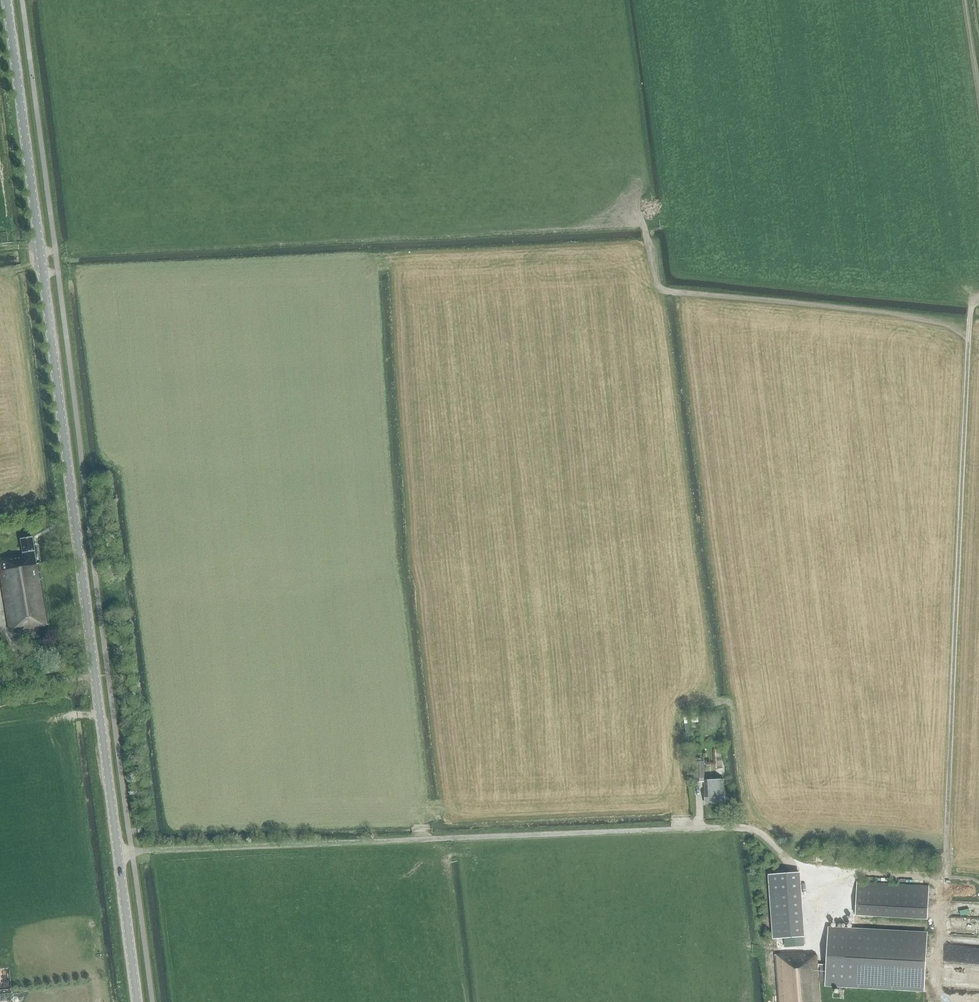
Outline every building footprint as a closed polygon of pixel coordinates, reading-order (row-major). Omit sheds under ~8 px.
[(47,624),(38,561),(35,562),(31,536),(20,538),(23,554),(0,558),(0,570),(1,574),(0,574),(0,584),(7,630),(47,624)] [(704,782),(704,761),(693,761),(693,782),(704,782)] [(725,803),(724,791),(723,779),(704,780),(705,786),(704,786),(705,804),(725,803)] [(773,939),(803,936),(799,873),(769,875),(773,939)] [(929,885),(857,881),(855,915),(927,919),(929,885)] [(831,900),(830,888),(810,889),(811,901),(831,900)] [(825,981),(825,987),(924,992),(927,932),(828,927),(826,965),(818,964),(817,955),(805,956),(804,952),(775,954),(779,1001),(819,1001),(818,981),(825,981)]
